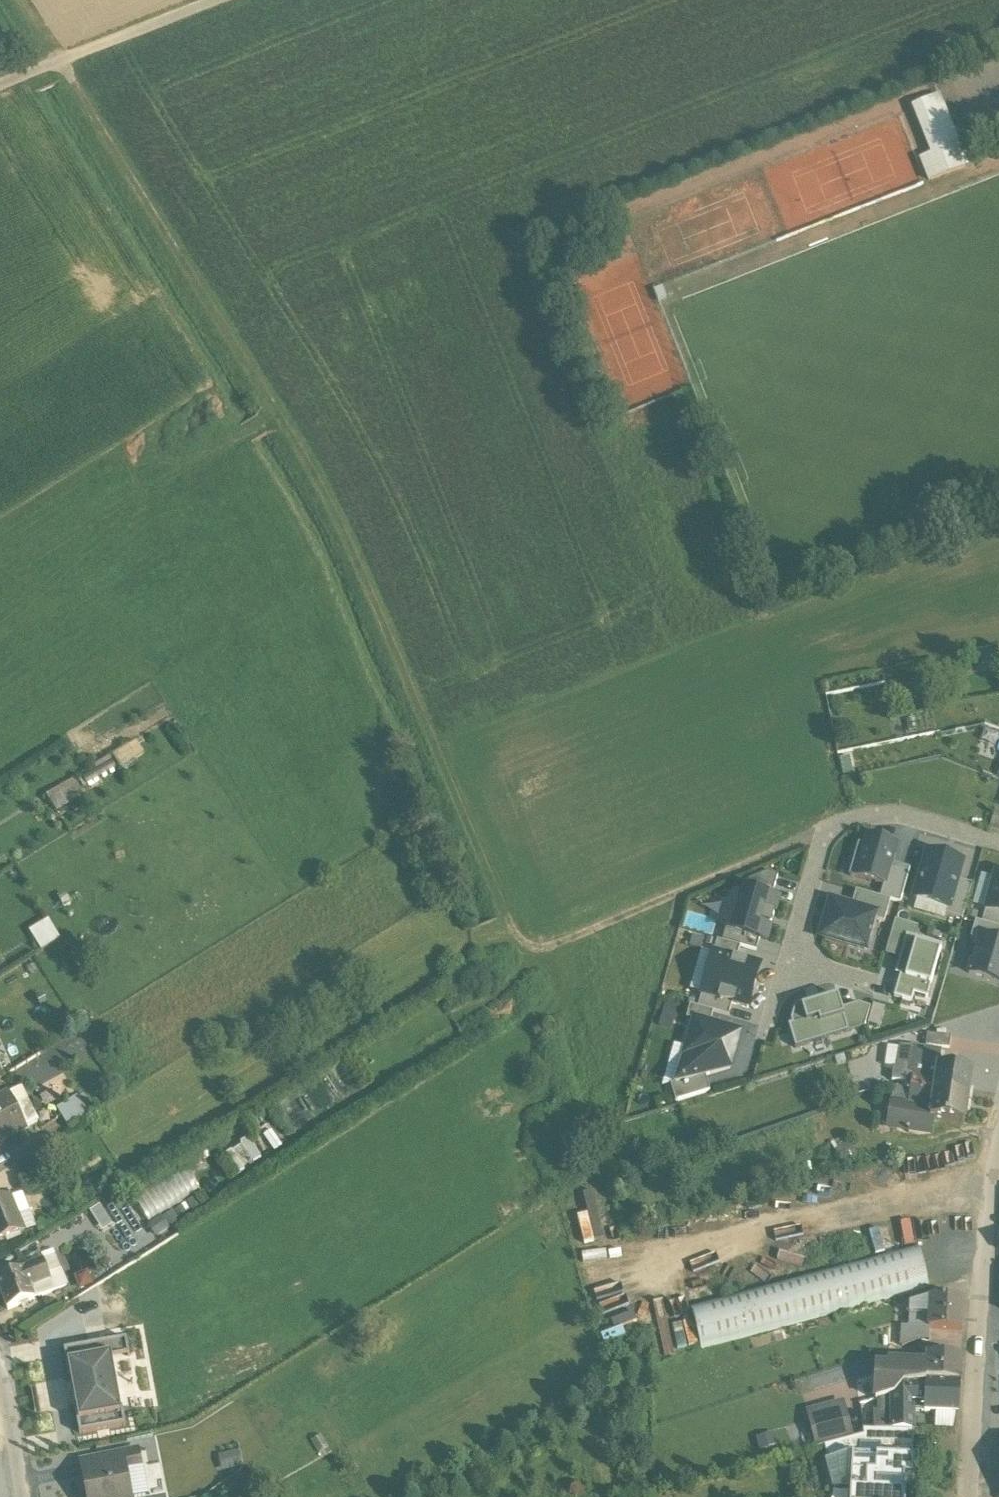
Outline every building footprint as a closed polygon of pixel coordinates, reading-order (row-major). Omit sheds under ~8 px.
[(966,165),(939,97),(913,108),(919,123),(926,120),(939,152),(920,160),(928,180),(966,165)] [(49,797),(59,812),(85,796),(74,780),(49,797)] [(998,831),(998,820),(993,819),(990,828),(998,831)] [(859,865),(855,877),(884,885),(891,864),(896,845),(867,837),(864,846),(857,844),(852,863),(859,865)] [(927,854),(915,899),(948,909),(950,909),(957,881),(962,864),(927,854)] [(884,885),(881,898),(891,901),(900,903),(910,870),(891,864),(884,885)] [(986,910),(998,914),(998,873),(997,873),(986,910)] [(746,893),(771,900),(778,877),(768,874),(749,882),(746,893)] [(948,909),(946,915),(962,920),(972,885),(957,881),(950,909),(948,909)] [(891,901),(881,898),(856,891),(852,907),(877,914),(875,920),(885,923),(891,901)] [(761,940),(767,942),(779,902),(771,900),(746,893),(743,904),(732,901),(724,929),(725,930),(761,940)] [(831,900),(820,937),(866,951),(867,948),(875,920),(877,914),(852,907),(831,900)] [(982,923),(998,928),(998,914),(986,910),(982,923)] [(30,927),(40,948),(59,938),(50,918),(30,927)] [(982,923),(975,921),(970,939),(980,942),(981,937),(998,942),(998,928),(982,923)] [(895,922),(885,956),(901,960),(907,937),(914,939),(917,928),(895,922)] [(740,948),(757,953),(761,940),(725,930),(722,943),(740,948)] [(901,960),(897,974),(901,975),(894,997),(911,1002),(913,993),(925,997),(940,947),(914,939),(907,937),(901,960)] [(998,982),(998,942),(981,937),(980,942),(970,974),(998,982)] [(737,960),(740,948),(722,943),(717,941),(714,954),(737,960)] [(733,1004),(747,1008),(759,967),(737,960),(714,954),(702,995),(733,1004)] [(713,1013),(729,1018),(733,1004),(702,995),(698,1009),(713,1013)] [(789,1028),(796,1049),(847,1034),(840,1011),(837,999),(826,1002),(825,997),(796,1006),(792,1021),(793,1027),(789,1028)] [(661,1025),(672,1027),(676,1003),(665,1001),(661,1025)] [(840,1011),(847,1034),(864,1029),(870,1008),(858,1005),(840,1011)] [(693,1022),(710,1026),(713,1013),(698,1009),(690,1007),(686,1020),(693,1022)] [(710,1026),(693,1022),(675,1085),(699,1078),(706,1076),(731,1069),(740,1034),(710,1026)] [(951,1037),(927,1034),(926,1045),(949,1049),(951,1037)] [(941,1052),(900,1047),(897,1069),(908,1070),(907,1074),(936,1078),(938,1066),(939,1067),(941,1052)] [(939,1067),(938,1066),(936,1078),(934,1093),(967,1098),(971,1071),(939,1067)] [(897,1069),(894,1068),(892,1081),(906,1083),(907,1074),(908,1070),(897,1069)] [(936,1078),(907,1074),(906,1083),(905,1088),(934,1093),(936,1078)] [(670,1086),(675,1103),(710,1093),(706,1076),(699,1078),(675,1085),(670,1086)] [(905,1088),(898,1087),(893,1089),(892,1100),(898,1101),(894,1127),(930,1133),(932,1119),(930,1119),(932,1107),(903,1102),(905,1088)] [(934,1093),(905,1088),(903,1102),(932,1107),(934,1093)] [(967,1098),(934,1093),(932,1107),(930,1119),(932,1119),(963,1124),(967,1098)] [(0,1099),(0,1142),(27,1129),(9,1094),(0,1099)] [(76,1097),(57,1109),(69,1128),(88,1116),(76,1097)] [(133,1196),(150,1223),(201,1191),(183,1164),(133,1196)] [(0,1202),(0,1242),(24,1233),(10,1198),(0,1202)] [(917,1245),(689,1306),(701,1349),(928,1288),(917,1245)] [(67,1286),(54,1257),(43,1261),(51,1279),(35,1285),(29,1287),(34,1299),(34,1300),(67,1286)] [(43,1261),(27,1267),(35,1285),(51,1279),(43,1261)] [(0,1278),(0,1290),(8,1310),(34,1299),(29,1288),(29,1287),(35,1285),(27,1267),(0,1278)] [(74,1275),(81,1288),(91,1282),(84,1269),(74,1275)] [(963,1301),(930,1299),(910,1305),(909,1315),(929,1316),(928,1329),(962,1331),(963,1301)] [(928,1341),(928,1329),(901,1327),(900,1347),(919,1340),(928,1341)] [(109,1342),(63,1351),(81,1435),(126,1426),(109,1342)] [(960,1356),(927,1355),(927,1365),(926,1381),(959,1382),(960,1356)] [(926,1381),(927,1365),(885,1363),(885,1367),(872,1367),(870,1402),(890,1396),(894,1395),(904,1385),(912,1385),(925,1383),(926,1381)] [(959,1382),(926,1381),(925,1383),(924,1411),(958,1413),(959,1383),(959,1382)] [(925,1383),(912,1385),(910,1411),(911,1411),(924,1411),(925,1383)] [(912,1385),(904,1385),(894,1395),(890,1396),(891,1403),(892,1430),(911,1430),(911,1411),(910,1411),(912,1385)] [(841,1403),(804,1412),(814,1447),(850,1438),(841,1403)] [(891,1403),(883,1404),(883,1411),(876,1412),(876,1430),(892,1430),(891,1403)] [(863,1429),(863,1436),(824,1446),(828,1461),(825,1462),(832,1490),(850,1491),(849,1496),(905,1496),(906,1491),(903,1491),(904,1477),(914,1477),(915,1458),(913,1458),(914,1430),(911,1430),(892,1430),(876,1430),(863,1429)] [(137,1452),(81,1463),(84,1475),(101,1472),(101,1474),(125,1470),(140,1467),(137,1452)] [(84,1475),(88,1496),(130,1496),(125,1470),(101,1474),(101,1472),(84,1475)]
